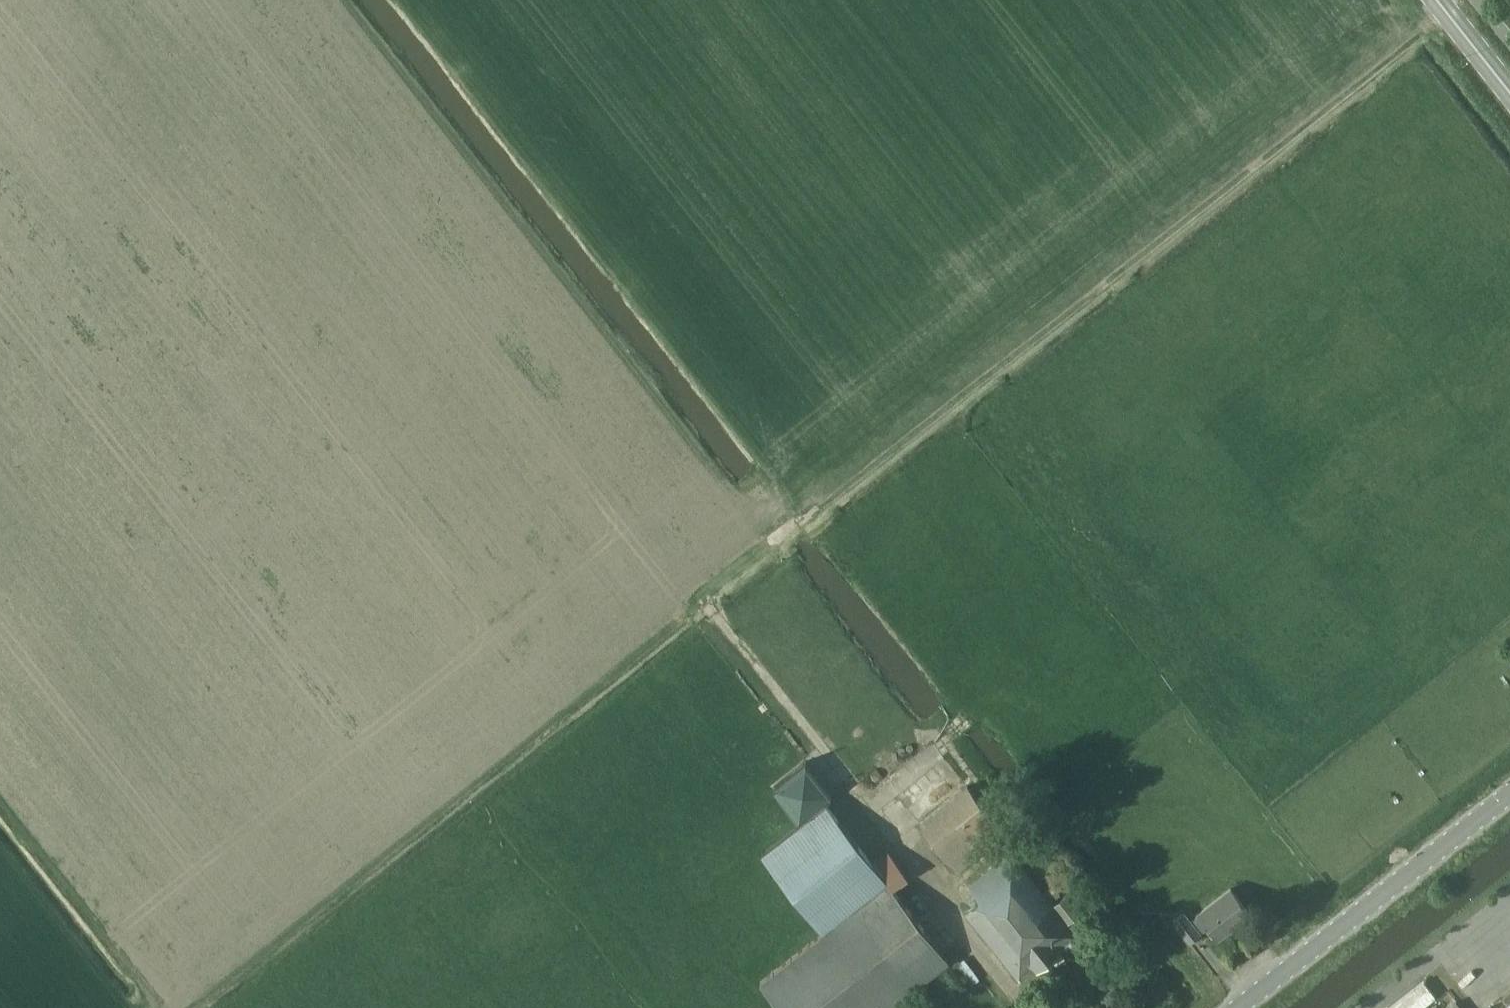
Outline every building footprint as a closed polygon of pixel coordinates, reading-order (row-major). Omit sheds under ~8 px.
[(1004,833),(967,786),(920,823),(957,870),(1004,833)] [(826,804),(802,823),(763,854),(825,932),(762,983),(782,1007),(888,1007),(948,960),(826,804)] [(981,899),(965,912),(1019,980),(1064,945),(1066,948),(1075,941),(1073,938),(1077,935),(1066,922),(1083,909),(1070,893),(1053,906),(1050,902),(1060,894),(1052,885),(1043,892),(1012,853),(970,885),(981,899)] [(1184,910),(1172,919),(1189,941),(1209,926),(1218,939),(1250,914),(1229,887),(1197,913),(1198,914),(1191,919),(1184,910)] [(964,960),(958,971),(974,980),(980,969),(964,960)] [(1438,999),(1426,981),(1387,1006),(1388,1007),(1424,1007),(1438,999)]
